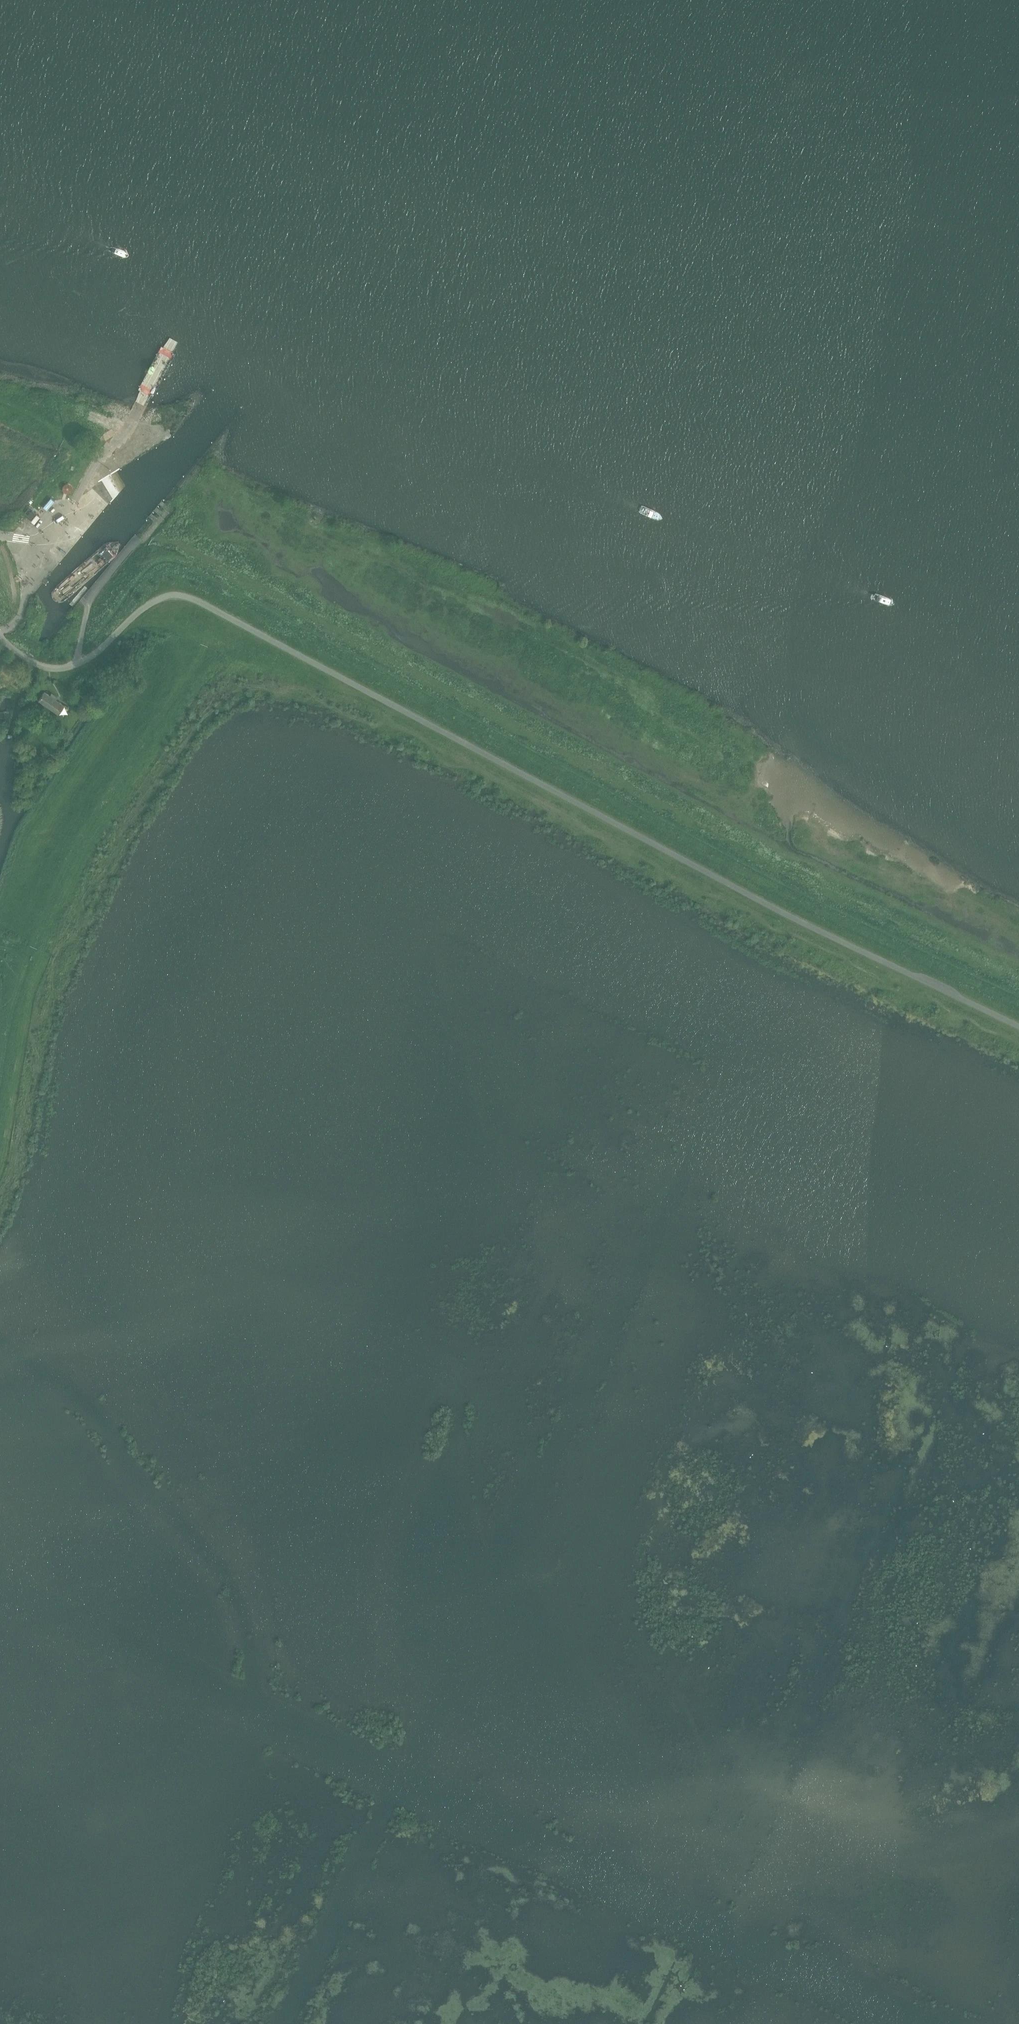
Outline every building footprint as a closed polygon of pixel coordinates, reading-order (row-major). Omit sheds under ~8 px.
[(32,509),(27,515),(31,518),(36,513),(32,509)] [(58,698),(51,693),(50,695),(45,692),(40,700),(59,713),(65,705),(56,700),(58,698)] [(81,701),(77,708),(82,712),(87,705),(86,704),(88,702),(83,699),(82,702),(81,701)]
